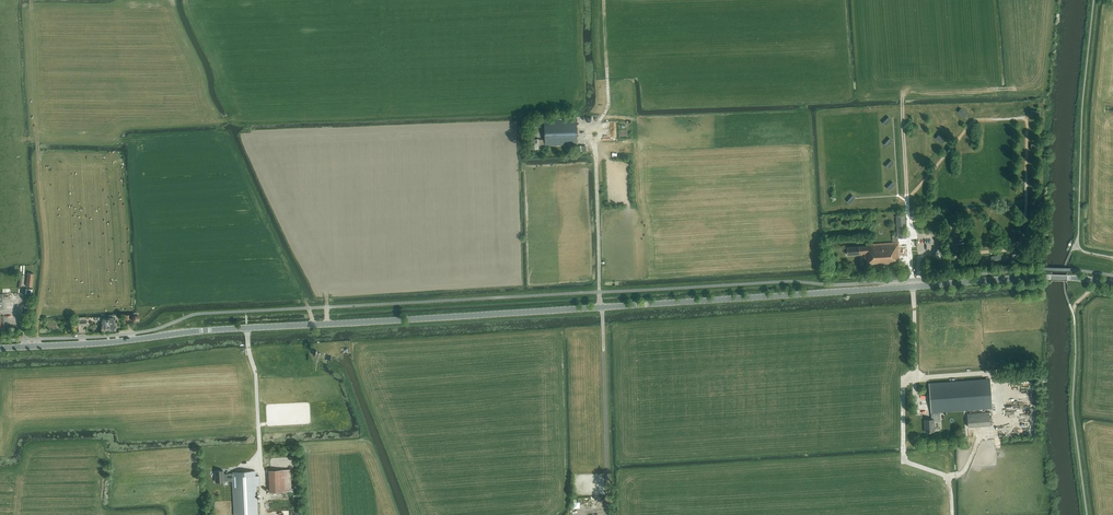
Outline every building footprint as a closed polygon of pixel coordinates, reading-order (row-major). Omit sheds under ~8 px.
[(958,112),(964,118),(967,114),(961,108),(958,112)] [(883,123),(885,125),(891,120),(889,117),(883,123)] [(545,145),(578,144),(577,120),(544,121),(545,140),(538,140),(538,138),(531,139),(531,148),(539,148),(538,144),(545,144),(545,145)] [(935,138),(942,144),(945,140),(938,135),(935,138)] [(887,147),(892,141),(890,138),(884,144),(887,147)] [(579,152),(589,152),(588,140),(579,141),(579,152)] [(885,166),(888,169),(894,163),(891,160),(885,166)] [(887,188),(890,191),(895,185),(892,182),(887,188)] [(850,204),(855,198),(853,195),(847,201),(850,204)] [(898,238),(906,238),(905,215),(897,216),(898,235),(892,236),(893,241),(898,241),(898,238)] [(898,242),(868,244),(866,244),(866,246),(847,247),(847,255),(865,253),(865,261),(866,261),(867,266),(899,264),(898,259),(899,259),(898,242)] [(26,286),(32,287),(34,274),(27,273),(26,286)] [(132,320),(131,315),(124,315),(125,323),(128,323),(128,321),(139,321),(139,319),(132,320)] [(77,326),(86,326),(86,317),(76,317),(77,326)] [(101,331),(110,331),(110,324),(109,324),(108,318),(100,318),(101,331)] [(990,379),(929,384),(932,419),(924,420),(925,432),(935,431),(934,421),(940,421),(939,411),(992,407),(990,379)] [(967,413),(968,424),(968,427),(990,425),(989,412),(967,413)] [(290,469),(282,470),(269,470),(270,492),(291,491),(290,469)] [(255,471),(232,472),(232,473),(223,474),(223,470),(214,471),(215,482),(224,482),(224,481),(233,481),(234,514),(249,514),(257,514),(255,471)]
